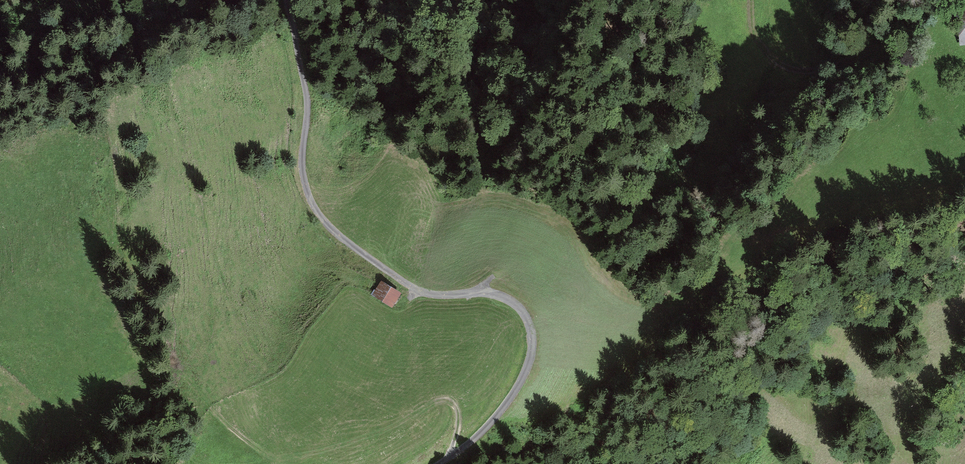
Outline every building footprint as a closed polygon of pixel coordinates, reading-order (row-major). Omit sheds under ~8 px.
[(402,296),(385,285),(377,299),(394,309),(402,296)]
